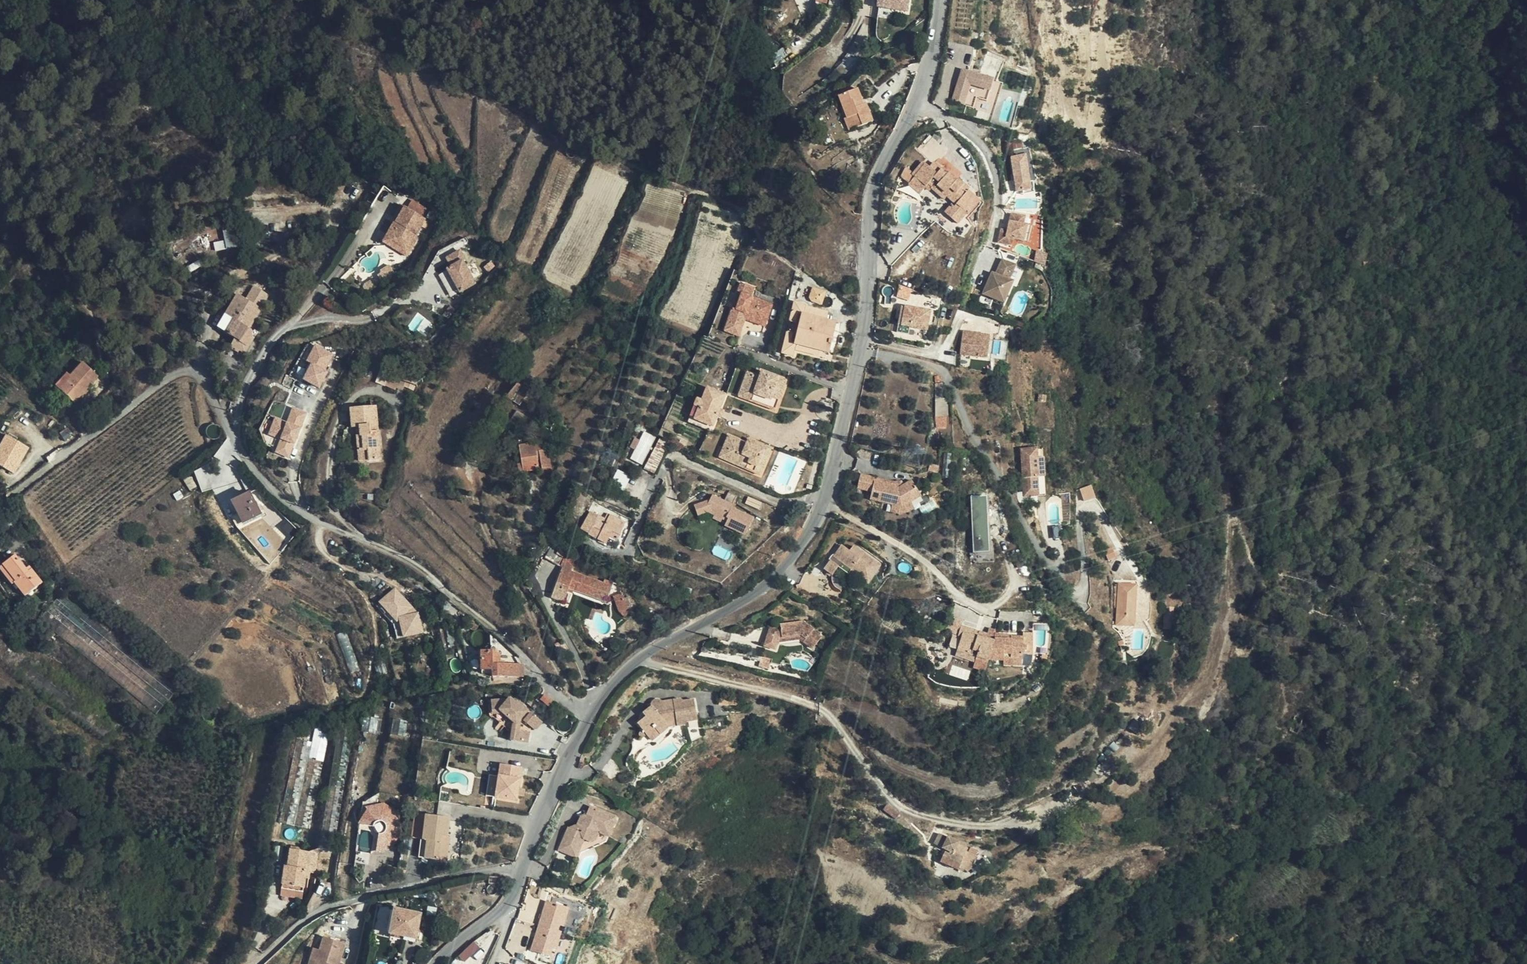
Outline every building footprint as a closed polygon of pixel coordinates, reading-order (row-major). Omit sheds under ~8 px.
[(911,0),(880,0),(879,7),(909,12),(911,0)] [(956,108),(967,112),(974,93),(994,100),(998,88),(967,77),(956,108)] [(840,98),(844,109),(849,123),(854,121),(857,131),(874,125),(868,107),(864,107),(858,92),(840,98)] [(974,93),(967,112),(977,115),(981,104),(991,108),(994,100),(974,93)] [(849,123),(844,109),(841,111),(850,134),(857,131),(854,121),(849,123)] [(949,161),(944,166),(957,178),(962,172),(949,161)] [(1020,200),(1028,200),(1036,199),(1035,192),(1033,165),(1017,167),(1020,200)] [(918,179),(919,180),(937,182),(958,189),(951,181),(948,183),(936,171),(931,175),(929,172),(926,170),(918,179)] [(973,199),(965,191),(961,189),(958,189),(937,182),(919,180),(920,182),(915,186),(912,196),(918,202),(925,196),(930,201),(934,199),(945,209),(948,205),(955,212),(948,219),(949,220),(960,231),(981,211),(972,201),(973,199)] [(1036,199),(1028,200),(1029,203),(1040,202),(1039,191),(1035,192),(1036,199)] [(405,211),(400,208),(391,223),(395,226),(396,226),(405,211)] [(424,222),(405,211),(396,226),(395,226),(386,241),(410,254),(419,239),(415,237),(424,222)] [(949,220),(948,221),(942,227),(952,238),(960,231),(949,220)] [(241,244),(234,222),(221,226),(228,248),(241,244)] [(1012,223),(1008,239),(1006,246),(1013,248),(1024,251),(1028,234),(1024,234),(1026,226),(1012,223)] [(1034,236),(1028,234),(1024,251),(1030,252),(1034,236)] [(1006,246),(1008,239),(1001,237),(997,251),(1011,255),(1013,248),(1006,246)] [(410,254),(386,241),(384,245),(407,259),(410,254)] [(463,251),(449,258),(454,267),(449,269),(461,291),(475,284),(464,262),(468,260),(463,251)] [(990,282),(980,302),(990,307),(999,312),(1010,292),(1006,290),(1014,275),(1000,268),(992,282),(990,282)] [(793,289),(797,273),(789,271),(785,286),(793,289)] [(899,285),(898,298),(910,300),(912,287),(899,285)] [(733,287),(728,300),(733,301),(729,314),(724,312),(718,332),(728,335),(730,331),(735,333),(738,326),(760,332),(768,311),(745,303),(748,292),(733,287)] [(246,331),(257,311),(234,297),(215,330),(238,344),(239,344),(240,344),(241,344),(242,344),(243,343),(244,343),(245,342),(246,341),(247,340),(247,339),(248,338),(248,337),(248,336),(248,335),(247,334),(247,333),(246,332),(246,331)] [(733,301),(728,300),(724,312),(729,314),(733,301)] [(836,322),(827,320),(804,315),(806,306),(807,304),(796,302),(791,321),(799,323),(796,333),(788,331),(782,352),(793,355),(795,351),(796,345),(820,350),(829,352),(836,322)] [(990,307),(980,302),(977,308),(987,313),(990,307)] [(804,315),(827,320),(830,312),(806,306),(804,315)] [(920,329),(923,310),(905,306),(902,325),(920,329)] [(799,323),(791,321),(788,331),(796,333),(799,323)] [(732,341),(735,333),(730,331),(728,335),(718,332),(717,336),(732,341)] [(979,334),(960,332),(958,355),(985,358),(987,339),(978,338),(979,334)] [(992,357),(1006,359),(1009,340),(995,338),(992,357)] [(314,364),(326,370),(335,354),(317,345),(308,361),(314,364)] [(818,356),(820,350),(796,345),(795,351),(818,356)] [(81,397),(87,389),(98,377),(82,362),(71,376),(59,390),(75,404),(81,397)] [(314,364),(305,380),(321,388),(329,372),(326,370),(314,364)] [(737,404),(761,412),(764,405),(777,410),(782,399),(791,403),(796,390),(748,372),(737,404)] [(59,390),(71,376),(68,373),(56,387),(59,390)] [(532,394),(520,382),(508,394),(520,406),(532,394)] [(935,382),(935,416),(945,416),(944,382),(935,382)] [(89,392),(87,389),(81,397),(83,399),(89,392)] [(717,396),(700,390),(689,420),(706,427),(717,396)] [(764,405),(761,412),(785,420),(791,403),(782,399),(777,410),(764,405)] [(353,426),(357,426),(361,426),(361,434),(357,434),(359,453),(368,452),(369,459),(382,458),(377,405),(351,407),(353,426)] [(291,458),(308,413),(294,408),(289,423),(276,418),(270,435),(282,440),(277,453),(291,458)] [(945,416),(935,416),(935,427),(945,427),(945,416)] [(563,436),(566,427),(546,418),(543,427),(563,436)] [(641,434),(646,437),(648,433),(637,428),(619,466),(636,474),(638,469),(626,464),(641,434)] [(0,444),(0,465),(16,474),(30,446),(6,433),(0,444)] [(652,440),(646,437),(641,434),(626,464),(638,469),(652,440)] [(518,446),(521,463),(523,471),(539,468),(538,465),(540,465),(542,472),(552,470),(549,458),(548,458),(544,442),(518,446)] [(657,442),(652,453),(662,456),(667,447),(657,442)] [(1038,454),(1045,453),(1044,443),(1037,444),(1038,454)] [(1027,445),(1047,470),(1045,453),(1038,454),(1037,444),(1027,445)] [(755,471),(762,451),(754,448),(752,454),(742,451),(724,445),(721,454),(725,456),(721,466),(745,475),(748,468),(755,471)] [(752,454),(754,448),(744,445),(742,451),(752,454)] [(1048,472),(1047,470),(1027,445),(1023,446),(1028,491),(1042,490),(1040,473),(1048,472)] [(769,454),(762,451),(755,471),(748,468),(745,475),(759,480),(769,454)] [(360,460),(369,459),(368,452),(359,453),(360,460)] [(662,456),(652,453),(643,472),(653,476),(662,456)] [(725,456),(721,454),(717,465),(721,466),(725,456)] [(613,482),(624,488),(632,476),(620,470),(613,482)] [(1050,489),(1048,472),(1040,473),(1042,490),(1050,489)] [(899,488),(905,484),(903,479),(897,482),(862,476),(859,491),(872,493),(874,483),(899,488)] [(912,481),(905,484),(899,488),(874,483),(872,493),(870,502),(891,506),(900,507),(909,503),(920,498),(912,481)] [(1085,500),(1097,496),(1092,483),(1081,487),(1085,500)] [(261,513),(249,492),(232,501),(243,522),(261,513)] [(752,532),(759,513),(736,505),(739,497),(730,493),(728,499),(715,494),(713,500),(698,507),(702,516),(712,512),(717,509),(734,516),(732,520),(731,524),(752,532)] [(990,551),(989,494),(972,495),(973,552),(990,551)] [(912,509),(909,503),(900,507),(891,506),(889,512),(902,514),(912,509)] [(734,516),(717,509),(712,512),(732,520),(734,516)] [(605,545),(609,538),(612,533),(617,536),(625,524),(608,514),(605,519),(591,510),(580,529),(605,545)] [(612,533),(609,538),(614,541),(617,536),(612,533)] [(843,565),(848,569),(853,552),(852,551),(844,546),(826,570),(835,577),(840,569),(843,565)] [(853,549),(853,552),(863,560),(866,556),(854,548),(853,549)] [(848,569),(853,572),(855,570),(873,583),(883,569),(866,556),(863,560),(853,552),(848,569)] [(20,581),(32,570),(19,554),(7,563),(20,581)] [(562,559),(558,570),(602,584),(603,579),(611,581),(612,576),(613,575),(562,559)] [(17,583),(20,581),(7,563),(2,568),(15,585),(17,583)] [(840,569),(847,574),(848,569),(843,565),(840,569)] [(35,568),(32,570),(20,581),(17,583),(29,596),(46,581),(35,568)] [(566,589),(604,601),(610,584),(611,581),(603,579),(602,584),(558,570),(549,600),(562,604),(566,589)] [(855,570),(853,572),(871,585),(873,583),(855,570)] [(1128,574),(1128,611),(1137,611),(1137,606),(1145,606),(1145,574),(1128,574)] [(611,581),(610,584),(616,586),(619,578),(612,576),(611,581)] [(425,632),(420,612),(397,587),(380,601),(398,622),(400,620),(405,638),(425,632)] [(629,610),(626,603),(625,605),(620,592),(611,597),(616,613),(623,617),(626,613),(630,616),(633,612),(629,610)] [(0,603),(0,632),(13,624),(0,603)] [(1137,611),(1128,611),(1128,616),(1145,616),(1145,606),(1137,606),(1137,611)] [(1165,606),(1166,619),(1174,619),(1174,606),(1165,606)] [(761,624),(761,626),(765,627),(763,634),(759,632),(756,644),(768,647),(771,639),(793,636),(807,643),(813,634),(803,628),(805,625),(792,617),(773,619),(773,622),(761,624)] [(476,629),(479,623),(471,619),(468,626),(476,629)] [(985,667),(987,663),(994,642),(994,636),(992,636),(991,642),(991,646),(982,643),(984,639),(985,637),(959,628),(955,640),(959,641),(955,655),(974,661),(973,663),(985,667)] [(1002,637),(994,636),(994,642),(987,663),(1000,665),(1001,661),(1019,662),(1019,657),(1024,658),(1030,658),(1031,637),(1021,635),(1021,640),(1009,639),(1009,643),(1002,643),(1002,637)] [(500,665),(500,655),(497,655),(496,651),(481,651),(481,670),(494,670),(494,677),(523,677),(522,665),(500,665)] [(972,666),(973,663),(974,661),(955,655),(953,654),(951,659),(972,666)] [(954,664),(951,674),(968,679),(971,670),(954,664)] [(542,699),(550,705),(554,701),(545,694),(542,699)] [(516,703),(510,698),(506,703),(502,699),(491,700),(491,706),(491,710),(500,711),(516,724),(526,712),(520,706),(522,703),(518,700),(516,703)] [(697,718),(695,698),(684,700),(680,698),(663,700),(661,699),(659,698),(657,698),(655,699),(654,700),(653,702),(653,706),(644,713),(647,716),(640,723),(648,732),(656,726),(663,733),(671,725),(688,723),(689,719),(697,718)] [(529,708),(522,703),(520,706),(526,712),(529,708)] [(491,710),(491,706),(487,707),(487,713),(510,732),(516,724),(500,711),(491,710)] [(543,721),(532,711),(525,719),(537,728),(543,721)] [(365,734),(380,736),(383,720),(368,717),(365,734)] [(388,735),(403,737),(406,721),(391,718),(388,735)] [(531,732),(513,729),(512,739),(530,742),(531,732)] [(312,730),(309,745),(291,828),(306,831),(327,734),(312,730)] [(291,828),(309,745),(293,742),(276,825),(291,828)] [(524,767),(503,763),(501,775),(522,779),(524,767)] [(522,779),(501,775),(500,778),(497,798),(518,802),(522,779)] [(497,798),(500,778),(492,777),(488,796),(497,798)] [(394,851),(404,810),(367,801),(361,824),(381,829),(377,847),(394,851)] [(580,818),(575,829),(573,834),(568,831),(560,849),(576,856),(582,842),(600,831),(610,835),(618,817),(591,806),(588,815),(580,818)] [(427,814),(421,838),(427,840),(422,859),(436,862),(442,837),(446,838),(451,820),(427,814)] [(603,840),(610,835),(600,831),(582,842),(576,856),(580,858),(582,854),(603,840)] [(937,846),(942,834),(939,833),(934,845),(937,846)] [(957,841),(942,834),(937,846),(945,850),(939,862),(964,872),(974,851),(957,843),(957,841)] [(449,839),(446,838),(442,837),(436,862),(443,864),(449,839)] [(427,840),(421,838),(416,857),(422,859),(427,840)] [(277,888),(281,889),(299,892),(306,854),(287,850),(284,867),(281,867),(277,888)] [(299,892),(281,889),(279,894),(298,898),(299,892)] [(548,901),(532,950),(551,956),(554,948),(558,949),(563,932),(558,931),(561,926),(564,926),(570,908),(548,901)] [(416,934),(420,915),(395,910),(390,934),(405,937),(406,932),(416,934)] [(324,937),(320,950),(317,963),(340,963),(341,959),(346,943),(324,937)] [(466,961),(482,947),(476,940),(460,955),(466,961)] [(320,950),(316,949),(311,963),(317,963),(320,950)]
